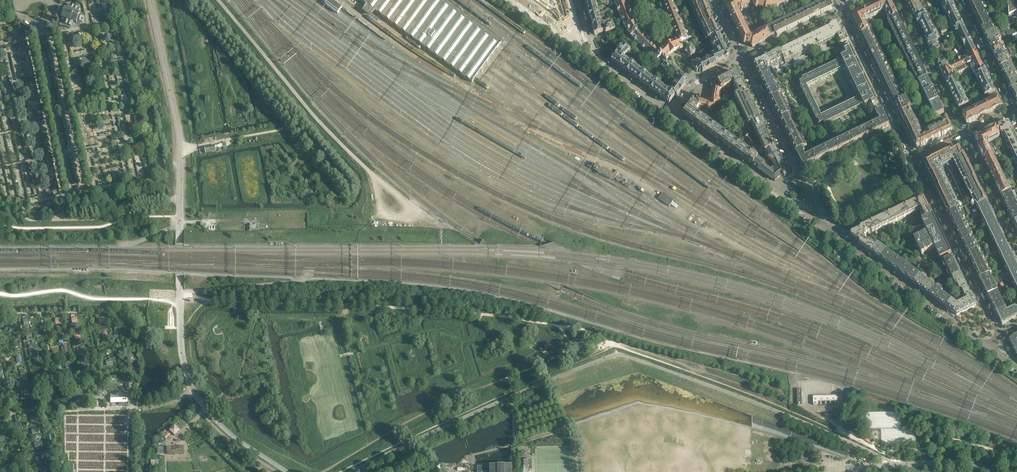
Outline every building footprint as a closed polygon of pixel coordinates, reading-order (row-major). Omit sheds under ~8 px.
[(333,0),(320,0),(321,1),(338,14),(340,11),(340,10),(342,7),(333,1),(333,0)] [(443,0),(360,0),(472,83),(475,79),(479,73),(484,67),(489,60),(494,52),(499,46),(501,43),(443,0)] [(530,9),(529,10),(532,12),(533,11),(561,33),(573,25),(566,0),(517,0),(530,9)] [(596,0),(585,0),(587,9),(596,6),(595,3),(596,2),(596,0)] [(674,6),(673,3),(674,3),(673,0),(664,4),(665,5),(666,9),(674,6)] [(750,2),(749,0),(740,0),(737,1),(740,7),(740,9),(742,8),(742,9),(745,8),(746,8),(747,7),(750,5),(751,4),(750,2)] [(769,1),(766,2),(763,1),(762,0),(757,0),(753,2),(754,4),(755,3),(756,5),(755,6),(757,9),(760,8),(764,9),(766,12),(769,11),(769,10),(771,9),(771,10),(773,9),(769,1)] [(781,0),(771,0),(769,1),(773,9),(775,8),(775,7),(778,5),(780,4),(781,5),(783,4),(781,0)] [(831,2),(830,0),(823,0),(824,2),(828,11),(833,9),(833,8),(831,5),(833,4),(831,2)] [(887,4),(887,3),(888,3),(887,0),(886,0),(878,4),(882,11),(886,9),(885,7),(886,6),(886,5),(887,4)] [(890,0),(887,0),(888,3),(887,3),(887,4),(886,5),(886,6),(885,7),(886,9),(888,12),(894,9),(890,0)] [(943,4),(942,4),(944,8),(943,8),(945,13),(946,12),(949,18),(958,14),(951,0),(950,0),(943,4)] [(982,3),(980,0),(979,0),(974,0),(970,2),(975,13),(983,9),(982,7),(983,6),(982,3)] [(1009,15),(1016,11),(1016,0),(1008,0),(1009,15)] [(625,7),(625,6),(623,1),(615,5),(617,8),(616,9),(617,11),(625,7)] [(737,8),(740,7),(737,1),(729,5),(729,6),(727,8),(730,14),(738,10),(737,8)] [(707,13),(703,2),(693,6),(695,9),(694,10),(695,14),(696,13),(698,17),(707,13)] [(828,11),(824,2),(813,8),(817,16),(821,14),(822,14),(824,13),(828,11)] [(923,13),(920,8),(917,2),(909,6),(915,17),(923,13)] [(82,17),(84,14),(80,13),(80,14),(78,13),(80,9),(78,8),(79,6),(74,4),(73,6),(69,4),(68,7),(66,7),(66,8),(62,7),(61,9),(60,9),(59,11),(58,13),(59,14),(58,16),(62,18),(62,17),(64,18),(63,19),(62,23),(71,26),(73,21),(77,23),(79,23),(79,22),(81,23),(82,22),(83,23),(84,18),(82,17)] [(882,11),(878,4),(871,7),(875,15),(881,12),(882,11)] [(600,17),(599,13),(598,10),(597,10),(596,6),(587,9),(591,23),(600,21),(599,17),(600,17)] [(677,11),(676,9),(676,10),(674,6),(666,9),(668,13),(669,15),(677,11)] [(627,12),(626,9),(625,7),(617,11),(617,13),(618,12),(620,16),(627,12)] [(875,15),(871,7),(864,10),(868,17),(869,18),(875,15)] [(817,16),(813,8),(802,13),(806,21),(810,19),(810,20),(813,19),(813,18),(817,16)] [(898,17),(894,9),(888,12),(887,14),(890,20),(898,17)] [(989,17),(987,14),(986,11),(984,11),(983,9),(975,13),(980,24),(989,20),(988,18),(989,17)] [(747,28),(744,23),(743,21),(741,16),(741,14),(740,14),(738,10),(730,14),(742,38),(749,35),(750,35),(748,30),(748,29),(748,28),(747,28)] [(868,17),(864,10),(859,13),(861,17),(863,20),(863,19),(868,17)] [(679,17),(677,14),(678,13),(677,11),(669,15),(669,17),(671,20),(679,17)] [(630,18),(629,17),(627,12),(620,16),(621,19),(620,20),(621,22),(630,18)] [(711,21),(709,16),(707,13),(698,17),(700,21),(699,21),(701,26),(702,25),(703,28),(713,24),(711,21)] [(806,21),(802,13),(791,19),(795,27),(799,25),(802,24),(806,21)] [(865,23),(863,19),(863,20),(861,17),(859,13),(853,16),(858,27),(865,23)] [(932,24),(930,20),(928,16),(926,17),(924,13),(923,13),(915,17),(918,25),(920,24),(922,28),(932,24)] [(965,29),(958,14),(949,18),(952,25),(951,25),(951,26),(954,30),(955,32),(956,31),(957,33),(958,33),(965,29)] [(682,22),(681,20),(680,20),(679,17),(671,20),(672,24),(673,26),(682,22)] [(901,22),(898,17),(890,20),(888,21),(891,27),(901,22)] [(631,22),(630,18),(621,22),(623,26),(632,23),(632,22),(631,22)] [(795,27),(791,19),(780,24),(784,32),(787,30),(788,31),(790,29),(795,27)] [(994,28),(993,25),(991,22),(990,23),(989,20),(980,24),(982,29),(985,36),(994,31),(993,29),(994,28)] [(601,33),(599,26),(601,25),(600,21),(591,23),(594,35),(601,33)] [(615,29),(612,21),(603,25),(601,25),(599,26),(601,33),(605,32),(605,33),(615,29)] [(683,28),(682,25),(682,24),(682,22),(673,26),(674,28),(675,31),(683,28)] [(849,41),(840,22),(820,32),(825,43),(838,37),(842,44),(849,41)] [(903,28),(901,22),(891,27),(894,32),(903,28)] [(637,31),(636,29),(632,23),(623,26),(630,37),(637,31)] [(865,23),(858,27),(862,34),(871,30),(868,23),(867,23),(865,23)] [(718,34),(713,24),(703,28),(705,32),(704,32),(706,36),(707,36),(708,39),(710,38),(718,34)] [(784,32),(780,24),(774,27),(773,26),(768,28),(768,29),(772,37),(776,35),(776,36),(779,35),(784,32)] [(938,37),(936,33),(932,24),(922,28),(927,38),(926,39),(929,46),(933,44),(933,45),(938,42),(937,41),(938,40),(937,38),(938,37)] [(686,33),(685,31),(684,32),(683,28),(675,31),(677,35),(677,37),(685,34),(686,33)] [(906,34),(903,28),(894,32),(897,38),(906,34)] [(1007,33),(1011,42),(1016,39),(1016,28),(1007,33)] [(772,37),(768,29),(766,30),(766,32),(765,32),(764,31),(759,34),(760,35),(758,35),(758,34),(756,35),(756,37),(760,43),(769,39),(771,39),(771,38),(772,38),(772,37)] [(977,53),(972,43),(965,29),(958,33),(961,40),(961,42),(963,43),(964,46),(964,47),(964,48),(965,49),(969,57),(977,53)] [(862,34),(863,35),(864,38),(865,39),(866,42),(867,43),(868,46),(869,47),(870,50),(871,51),(872,54),(872,55),(873,56),(873,57),(875,60),(875,61),(877,64),(877,65),(879,68),(879,69),(881,72),(881,73),(883,77),(883,78),(885,80),(885,81),(886,82),(886,83),(887,86),(888,87),(889,90),(890,91),(891,94),(892,95),(893,99),(894,100),(896,103),(897,103),(905,99),(894,78),(894,77),(882,52),(881,51),(871,30),(862,34)] [(987,40),(998,35),(996,30),(994,31),(985,36),(987,40)] [(633,41),(640,34),(637,31),(630,37),(633,41)] [(828,48),(825,43),(820,32),(806,38),(812,51),(820,47),(821,50),(819,51),(821,54),(829,51),(828,48)] [(638,44),(644,38),(641,35),(640,34),(633,41),(635,42),(636,42),(638,44)] [(689,39),(687,37),(685,34),(677,37),(679,40),(680,43),(683,42),(683,41),(689,39)] [(724,48),(721,41),(718,34),(718,35),(718,34),(710,38),(712,42),(711,42),(714,49),(715,49),(716,52),(724,48)] [(909,39),(906,34),(897,38),(900,44),(909,39)] [(760,43),(756,37),(754,38),(751,37),(749,35),(742,38),(745,45),(747,44),(752,45),(753,48),(760,44),(760,43)] [(989,45),(1001,39),(998,35),(987,40),(989,45)] [(642,49),(648,43),(647,41),(644,38),(638,44),(641,47),(640,48),(642,49)] [(805,54),(812,51),(806,38),(793,45),(802,63),(810,60),(808,57),(806,58),(805,54)] [(912,45),(909,39),(900,44),(902,49),(903,49),(912,45)] [(1001,46),(999,43),(1002,41),(1001,39),(989,45),(993,53),(1004,47),(1003,45),(1001,46)] [(682,49),(680,43),(679,40),(677,41),(673,43),(676,51),(680,49),(680,50),(682,49)] [(940,49),(940,48),(938,42),(933,45),(933,44),(929,46),(933,54),(935,52),(940,49)] [(624,55),(630,49),(624,43),(617,51),(618,52),(616,55),(622,59),(623,57),(624,55)] [(647,53),(653,47),(650,44),(648,43),(642,49),(643,51),(644,50),(647,53)] [(676,51),(673,43),(671,43),(668,45),(665,47),(664,49),(670,55),(673,53),(676,51)] [(882,109),(875,95),(871,87),(861,66),(857,58),(850,43),(849,43),(842,46),(847,56),(837,61),(832,63),(832,64),(827,66),(822,68),(818,70),(817,71),(813,73),(812,73),(808,75),(807,75),(797,80),(799,83),(799,84),(802,89),(802,90),(804,94),(805,95),(807,100),(808,103),(811,108),(811,109),(813,113),(814,114),(816,118),(816,119),(819,124),(819,125),(821,128),(830,123),(831,123),(835,121),(836,121),(840,119),(841,118),(845,116),(846,116),(850,114),(855,112),(855,111),(860,109),(871,104),(875,112),(881,109),(882,109)] [(695,53),(693,50),(690,45),(687,46),(685,52),(687,54),(687,55),(688,55),(689,56),(690,56),(690,57),(691,57),(692,55),(695,53)] [(802,63),(793,45),(780,51),(784,60),(786,63),(788,62),(794,60),(795,63),(793,64),(795,67),(802,63)] [(914,50),(912,45),(903,49),(905,55),(914,50)] [(651,57),(657,51),(655,50),(656,50),(653,47),(647,53),(649,55),(649,56),(650,58),(651,57)] [(1004,54),(1003,50),(1005,49),(1004,47),(993,53),(997,60),(1008,55),(1007,53),(1004,54)] [(729,57),(724,48),(716,52),(717,53),(711,55),(712,57),(715,63),(729,57)] [(670,55),(664,49),(663,49),(661,52),(660,54),(659,53),(659,54),(662,56),(666,60),(668,58),(667,58),(670,55)] [(917,56),(914,50),(905,55),(908,60),(917,56)] [(660,58),(662,56),(659,54),(657,51),(651,57),(654,60),(653,60),(655,62),(659,57),(660,58)] [(784,60),(780,51),(773,54),(777,63),(784,60)] [(984,68),(977,53),(969,57),(966,59),(965,58),(962,59),(962,58),(955,61),(955,62),(952,64),(953,65),(949,67),(948,67),(949,68),(941,71),(945,80),(952,77),(953,77),(974,67),(976,72),(984,68)] [(777,63),(773,54),(767,57),(771,65),(772,66),(777,63)] [(621,68),(627,60),(623,57),(622,59),(616,55),(611,61),(621,68)] [(1008,62),(1006,59),(1009,57),(1008,55),(997,60),(1001,68),(1011,63),(1012,63),(1011,61),(1008,62)] [(920,61),(917,56),(908,60),(911,66),(920,61)] [(716,65),(715,64),(715,63),(712,57),(709,59),(708,58),(705,60),(702,61),(702,62),(699,64),(702,70),(702,72),(716,65)] [(771,65),(767,57),(755,63),(755,65),(756,69),(765,65),(766,66),(768,67),(771,65)] [(639,69),(635,66),(636,66),(630,61),(629,62),(627,60),(621,68),(633,77),(639,69)] [(702,70),(699,64),(697,60),(691,63),(695,71),(697,71),(699,70),(700,71),(702,70)] [(949,67),(948,63),(946,61),(945,60),(940,62),(937,63),(941,71),(949,68),(948,67),(949,67)] [(922,67),(922,66),(920,61),(911,66),(914,71),(922,67)] [(673,69),(672,68),(672,67),(671,66),(670,63),(663,65),(661,68),(666,71),(665,71),(668,73),(670,70),(671,71),(672,70),(673,69),(672,69),(673,69)] [(1011,63),(1001,68),(1006,80),(1016,76),(1016,75),(1011,63)] [(768,70),(767,67),(766,67),(766,66),(765,65),(756,69),(757,69),(758,71),(759,74),(768,70)] [(925,73),(922,67),(914,71),(916,77),(925,73)] [(990,80),(984,68),(976,72),(975,72),(977,76),(976,77),(978,81),(979,81),(981,84),(990,80)] [(651,78),(648,75),(642,70),(642,71),(639,69),(633,77),(645,85),(651,78)] [(773,79),(768,70),(759,74),(761,78),(762,80),(763,83),(773,79)] [(686,79),(686,77),(679,72),(675,77),(678,79),(684,83),(685,81),(684,81),(686,79)] [(739,78),(736,72),(729,76),(732,82),(733,82),(733,81),(739,78)] [(928,78),(925,73),(916,77),(919,82),(928,78)] [(732,82),(729,76),(717,82),(720,89),(722,87),(724,88),(731,84),(731,83),(732,82)] [(1016,76),(1006,80),(1016,101),(1016,100),(1016,78),(1016,76)] [(777,84),(776,82),(779,81),(777,77),(773,79),(763,83),(765,86),(766,88),(767,91),(776,87),(775,85),(777,84)] [(957,88),(952,77),(945,80),(951,91),(957,88)] [(663,87),(659,84),(660,83),(654,79),(653,80),(651,78),(645,85),(657,94),(663,87)] [(745,90),(739,78),(733,81),(733,82),(734,84),(733,85),(738,94),(745,90)] [(930,84),(928,78),(919,82),(922,88),(930,84)] [(677,96),(686,84),(684,83),(678,79),(676,82),(675,81),(671,87),(672,87),(670,91),(677,96)] [(995,92),(990,80),(981,84),(983,88),(981,89),(983,93),(985,92),(987,96),(995,92)] [(720,89),(717,82),(711,85),(710,85),(710,86),(710,87),(711,87),(712,87),(712,88),(713,88),(712,91),(714,91),(717,90),(719,90),(721,89),(720,89)] [(939,101),(930,84),(922,88),(923,90),(919,92),(918,94),(923,105),(925,106),(926,105),(927,107),(930,105),(939,101)] [(677,96),(670,91),(666,89),(663,87),(657,94),(669,103),(675,95),(676,97),(677,96)] [(780,95),(779,93),(781,92),(779,88),(777,89),(776,87),(767,91),(769,95),(770,96),(771,99),(780,95)] [(967,102),(964,98),(963,95),(965,95),(963,90),(961,91),(959,87),(957,88),(951,91),(959,109),(960,109),(969,104),(968,102),(967,102)] [(718,96),(719,90),(717,90),(714,91),(712,91),(711,97),(715,97),(718,102),(720,100),(719,98),(718,96)] [(753,107),(745,90),(738,94),(734,96),(748,125),(751,124),(756,133),(764,129),(753,107)] [(785,107),(784,104),(786,102),(785,100),(783,101),(782,99),(781,97),(783,96),(782,94),(780,95),(771,99),(778,114),(787,110),(789,108),(788,106),(785,107)] [(700,105),(701,98),(699,98),(698,97),(698,96),(698,95),(697,95),(696,95),(692,101),(699,106),(699,105),(700,105)] [(710,108),(718,102),(715,97),(711,97),(708,99),(707,99),(707,103),(710,108)] [(710,108),(707,103),(707,99),(701,98),(700,105),(705,106),(706,107),(707,107),(708,109),(710,108)] [(911,107),(907,98),(905,99),(897,103),(896,103),(900,112),(910,107),(911,107)] [(1003,107),(998,98),(996,99),(989,103),(989,102),(986,104),(991,113),(1003,107)] [(699,106),(692,101),(688,106),(694,110),(696,109),(699,106)] [(942,107),(939,101),(930,105),(933,111),(942,107)] [(991,113),(986,104),(984,105),(980,107),(985,116),(991,113)] [(692,114),(691,112),(693,112),(694,111),(694,110),(688,106),(683,113),(683,114),(688,118),(692,114)] [(911,113),(910,110),(911,110),(910,107),(900,112),(903,118),(913,113),(912,112),(911,113)] [(944,113),(942,107),(933,111),(936,117),(944,113)] [(985,116),(980,107),(977,109),(977,108),(974,109),(979,119),(985,116)] [(979,119),(974,109),(972,110),(972,111),(965,114),(962,115),(967,124),(979,119)] [(781,119),(792,114),(791,112),(788,113),(787,110),(778,114),(780,117),(781,119)] [(889,125),(882,110),(876,113),(878,118),(879,118),(881,122),(879,123),(882,129),(889,126),(890,126),(890,125),(889,125)] [(706,120),(701,117),(698,115),(698,114),(694,111),(693,112),(691,112),(692,114),(688,118),(701,127),(706,120)] [(915,119),(914,116),(913,117),(912,114),(913,114),(913,113),(903,118),(905,124),(906,123),(915,119)] [(792,121),(791,119),(790,117),(793,116),(792,114),(781,119),(783,124),(785,127),(796,122),(795,120),(792,121)] [(919,124),(918,122),(916,122),(915,120),(916,119),(916,118),(915,119),(906,123),(908,129),(919,124)] [(719,129),(714,126),(714,127),(710,124),(711,123),(706,120),(701,127),(714,137),(719,129)] [(953,131),(948,121),(946,122),(947,123),(944,124),(943,124),(948,134),(953,131)] [(796,129),(795,127),(794,125),(797,124),(796,122),(785,127),(789,135),(800,130),(799,128),(796,129)] [(1016,136),(1014,131),(1013,131),(1012,129),(1013,129),(1010,123),(1007,125),(1006,122),(998,126),(1001,131),(1000,132),(1001,133),(1003,134),(1006,141),(1016,136)] [(882,129),(879,123),(878,123),(867,128),(871,135),(882,129)] [(921,129),(920,129),(918,126),(920,126),(919,124),(908,129),(911,134),(910,134),(911,134),(921,130),(921,129)] [(948,134),(943,124),(943,125),(940,126),(940,125),(937,126),(942,136),(948,134)] [(942,136),(937,126),(937,127),(935,128),(934,127),(930,129),(930,130),(927,132),(928,133),(932,141),(941,136),(942,136)] [(997,129),(996,127),(990,130),(995,140),(995,139),(999,137),(1000,137),(1000,135),(998,132),(999,131),(1000,130),(999,129),(998,129),(997,129)] [(871,135),(867,128),(855,133),(859,141),(871,135)] [(720,141),(725,135),(723,134),(724,133),(719,129),(714,137),(720,141)] [(766,135),(765,132),(764,129),(756,133),(759,139),(766,135)] [(800,137),(799,136),(798,134),(801,132),(800,130),(789,135),(793,144),(804,138),(802,136),(800,137)] [(921,135),(921,134),(920,133),(922,132),(921,130),(911,134),(913,140),(921,136),(921,135)] [(994,140),(995,140),(990,130),(982,134),(982,135),(979,137),(978,137),(976,138),(975,140),(976,142),(977,142),(979,146),(977,146),(979,150),(988,145),(987,145),(988,141),(989,142),(994,139),(994,140)] [(859,141),(855,133),(849,136),(853,143),(859,141)] [(932,141),(928,133),(927,134),(926,135),(926,136),(923,137),(922,138),(921,136),(913,140),(917,148),(932,141)] [(726,146),(732,139),(727,135),(726,136),(725,135),(720,141),(726,146)] [(769,141),(766,135),(759,139),(761,145),(769,141)] [(853,143),(849,136),(843,139),(847,146),(853,143)] [(1016,136),(1006,141),(1013,154),(1016,152),(1016,138),(1016,136)] [(804,145),(803,144),(802,142),(805,140),(804,138),(793,144),(797,152),(803,149),(807,147),(808,147),(806,144),(804,145)] [(733,150),(737,144),(736,143),(736,142),(732,139),(726,146),(733,150)] [(847,146),(843,139),(837,142),(841,149),(847,146)] [(772,147),(769,141),(761,145),(763,149),(764,149),(765,151),(772,147)] [(841,149),(837,142),(832,145),(835,152),(841,149)] [(739,155),(744,148),(739,144),(739,145),(737,144),(733,150),(739,155)] [(835,152),(832,145),(820,150),(823,158),(835,152)] [(993,156),(991,151),(992,151),(991,149),(990,150),(988,145),(979,150),(984,161),(985,161),(993,156)] [(771,154),(774,152),(772,147),(765,151),(764,151),(768,160),(772,158),(772,157),(771,154)] [(945,182),(943,179),(944,179),(942,174),(941,175),(940,171),(939,169),(938,169),(936,167),(934,166),(934,167),(933,165),(939,162),(942,163),(943,164),(946,162),(946,163),(950,161),(950,160),(953,159),(953,158),(957,159),(956,160),(959,165),(958,165),(967,185),(969,185),(970,187),(968,188),(970,192),(972,192),(973,194),(972,194),(973,198),(974,197),(976,199),(974,200),(975,202),(976,201),(977,203),(976,204),(977,206),(987,202),(982,190),(981,190),(977,181),(977,180),(963,152),(961,153),(961,151),(961,150),(960,147),(958,147),(955,148),(955,149),(953,150),(952,148),(924,162),(930,176),(931,176),(936,186),(936,187),(949,214),(959,209),(958,207),(957,207),(956,205),(957,204),(956,203),(955,203),(954,201),(955,200),(953,196),(952,196),(950,194),(951,193),(951,192),(950,192),(948,188),(949,188),(948,186),(947,187),(945,183),(946,183),(946,181),(945,182)] [(745,160),(750,153),(748,152),(749,151),(744,148),(739,155),(745,160)] [(811,163),(808,157),(806,158),(804,154),(805,153),(803,149),(797,152),(804,166),(804,167),(805,167),(811,163)] [(823,158),(820,150),(809,156),(808,157),(811,163),(823,158)] [(781,165),(774,152),(771,154),(772,157),(772,158),(768,160),(772,162),(775,167),(781,165)] [(752,164),(757,157),(752,154),(752,155),(750,153),(745,160),(752,164)] [(997,162),(997,161),(996,161),(993,156),(985,161),(987,166),(997,162)] [(763,164),(764,162),(757,157),(752,164),(757,169),(760,166),(761,167),(763,164)] [(770,171),(768,169),(765,167),(764,162),(763,164),(761,167),(760,166),(757,169),(767,175),(770,171)] [(999,168),(997,163),(998,163),(997,162),(987,166),(990,172),(999,168)] [(613,174),(596,164),(593,169),(594,169),(593,170),(610,179),(613,174)] [(785,174),(781,165),(775,167),(773,167),(772,168),(771,169),(771,171),(770,171),(767,175),(775,181),(781,175),(782,176),(784,177),(785,177),(785,176),(786,176),(785,175),(785,174)] [(1002,174),(999,168),(990,172),(993,178),(1003,174),(1003,173),(1002,174)] [(1005,180),(1002,175),(1003,174),(993,178),(996,184),(1005,180)] [(1011,193),(1008,187),(1009,186),(1008,185),(1007,186),(1005,180),(996,184),(1002,197),(1011,193)] [(1015,199),(1012,192),(1011,193),(1002,197),(1005,203),(1015,199)] [(673,200),(663,193),(658,199),(664,203),(666,205),(666,204),(669,206),(673,200)] [(920,208),(927,204),(924,198),(911,204),(913,209),(912,209),(913,212),(920,209),(920,208)] [(1015,199),(1005,203),(1008,210),(1016,205),(1016,203),(1015,199)] [(995,217),(987,202),(977,206),(985,222),(995,217)] [(913,212),(912,209),(913,209),(911,204),(900,209),(901,213),(903,213),(905,216),(913,212)] [(933,216),(927,204),(920,208),(920,209),(921,210),(921,211),(923,215),(925,219),(933,216)] [(1008,210),(1011,216),(1016,213),(1016,205),(1008,210)] [(961,216),(960,214),(959,211),(961,210),(961,208),(959,209),(949,214),(953,222),(965,217),(964,215),(961,216)] [(905,216),(903,213),(901,213),(900,209),(894,212),(896,217),(895,217),(896,221),(905,216)] [(896,221),(895,217),(896,217),(894,212),(882,218),(886,225),(896,221)] [(919,237),(914,239),(922,254),(926,252),(935,248),(941,260),(952,254),(951,253),(933,216),(925,219),(922,221),(928,233),(919,237)] [(965,224),(964,222),(963,220),(966,219),(965,217),(953,222),(957,230),(968,225),(967,223),(965,224)] [(1002,233),(995,217),(985,222),(993,238),(1002,233)] [(886,225),(882,218),(877,221),(880,228),(886,225)] [(880,228),(877,221),(871,223),(875,231),(880,228)] [(875,231),(871,223),(861,228),(863,231),(865,230),(866,232),(869,231),(872,232),(875,231)] [(969,232),(968,230),(967,228),(969,227),(968,225),(957,230),(961,238),(972,233),(971,231),(969,232)] [(865,241),(866,232),(865,230),(863,231),(861,228),(860,229),(860,230),(852,234),(851,236),(854,238),(855,236),(858,236),(859,237),(860,236),(861,237),(860,237),(861,239),(864,241),(865,241)] [(973,240),(972,238),(971,236),(973,235),(972,233),(961,238),(965,247),(976,241),(975,239),(973,240)] [(1010,249),(1002,233),(993,238),(1000,254),(1010,249)] [(868,243),(865,241),(864,241),(861,239),(860,237),(861,237),(860,236),(859,237),(858,236),(855,236),(854,238),(859,241),(859,243),(864,247),(868,242),(868,243)] [(977,248),(976,246),(975,244),(977,243),(976,241),(965,247),(968,255),(980,249),(979,247),(977,248)] [(872,253),(877,246),(871,242),(868,242),(864,247),(871,252),(872,253)] [(584,253),(578,253),(575,252),(554,243),(548,245),(543,246),(538,248),(542,250),(543,251),(584,255),(584,253)] [(881,259),(888,249),(887,248),(886,250),(879,245),(880,244),(879,243),(877,246),(872,253),(881,259)] [(889,265),(896,255),(895,255),(894,256),(887,251),(889,250),(888,249),(881,259),(889,265)] [(981,256),(980,254),(979,252),(981,251),(980,249),(968,255),(972,263),(984,257),(983,255),(981,256)] [(1010,249),(1000,254),(1008,270),(1016,265),(1016,263),(1010,249)] [(897,271),(905,261),(904,261),(902,262),(896,258),(897,256),(896,255),(889,265),(897,271)] [(957,265),(953,257),(944,261),(945,263),(943,265),(945,269),(947,268),(948,270),(957,265)] [(985,265),(984,262),(983,260),(985,259),(984,257),(972,263),(976,271),(988,265),(987,263),(985,265)] [(906,278),(913,267),(912,267),(911,269),(904,264),(905,262),(905,261),(897,271),(906,278)] [(961,274),(957,265),(948,270),(949,272),(947,273),(949,277),(951,276),(952,278),(961,274)] [(989,273),(988,271),(987,269),(989,267),(988,265),(976,271),(980,279),(990,275),(992,274),(991,272),(989,273)] [(1008,270),(1015,285),(1016,285),(1016,265),(1008,270)] [(920,276),(921,274),(921,273),(919,275),(913,270),(914,268),(913,267),(906,278),(914,284),(920,276)] [(965,282),(961,274),(952,278),(953,280),(951,281),(953,285),(955,284),(956,286),(958,286),(965,282)] [(922,289),(927,281),(925,280),(927,278),(923,275),(922,277),(920,276),(914,284),(922,289)] [(994,283),(994,282),(992,278),(991,278),(990,275),(980,279),(986,290),(995,286),(994,283)] [(929,295),(935,287),(933,285),(934,283),(931,281),(929,283),(927,281),(922,289),(929,295)] [(968,288),(965,282),(958,286),(960,291),(962,290),(968,288)] [(545,283),(543,283),(545,284),(550,286),(553,288),(561,292),(562,291),(563,288),(564,285),(563,285),(556,284),(545,283)] [(942,293),(942,292),(940,291),(942,289),(938,286),(937,288),(935,287),(929,295),(937,300),(942,293)] [(998,291),(997,289),(995,286),(986,290),(988,296),(998,291)] [(972,296),(968,288),(962,290),(966,299),(967,298),(972,296)] [(1006,307),(998,291),(988,296),(996,312),(1006,307)] [(942,304),(947,297),(942,293),(937,300),(942,304)] [(976,306),(972,296),(967,298),(968,300),(972,308),(976,306)] [(947,308),(952,301),(947,297),(942,304),(947,308)] [(968,300),(963,302),(967,310),(972,308),(968,300)] [(962,313),(958,305),(957,305),(952,301),(947,308),(957,315),(962,313)] [(967,310),(963,302),(958,305),(962,313),(967,310)] [(1016,308),(1016,306),(1007,310),(1006,307),(996,312),(1002,324),(1016,317),(1016,309),(1016,308)] [(29,318),(21,319),(23,326),(30,325),(29,318)] [(11,341),(12,347),(19,346),(18,339),(11,341)] [(135,355),(130,351),(125,356),(130,361),(135,355)] [(80,389),(77,389),(76,389),(76,401),(79,401),(85,400),(85,397),(83,397),(83,389),(80,389)] [(127,405),(127,395),(111,395),(111,403),(119,402),(119,405),(127,405)] [(838,401),(838,396),(813,396),(814,405),(819,405),(819,401),(838,401)] [(861,422),(861,414),(856,414),(856,417),(854,417),(855,421),(857,421),(857,424),(859,424),(859,427),(863,427),(862,422),(861,422)] [(175,435),(180,430),(175,425),(170,431),(175,435)] [(184,454),(184,446),(167,447),(167,454),(184,454)] [(528,471),(528,470),(527,459),(527,458),(520,458),(520,463),(520,466),(520,471),(528,471)]
